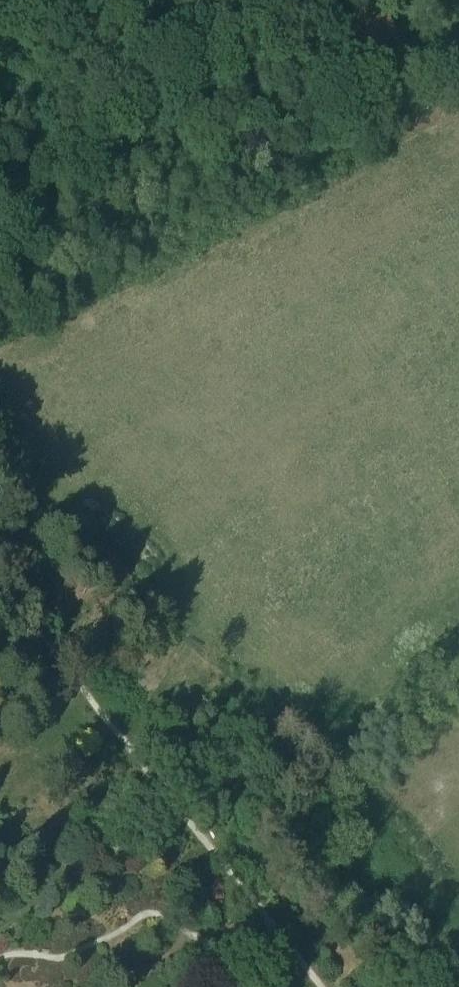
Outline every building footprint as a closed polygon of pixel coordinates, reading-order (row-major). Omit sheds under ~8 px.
[(385,14),(352,29),(363,54),(368,52),(396,39),(385,14)]
